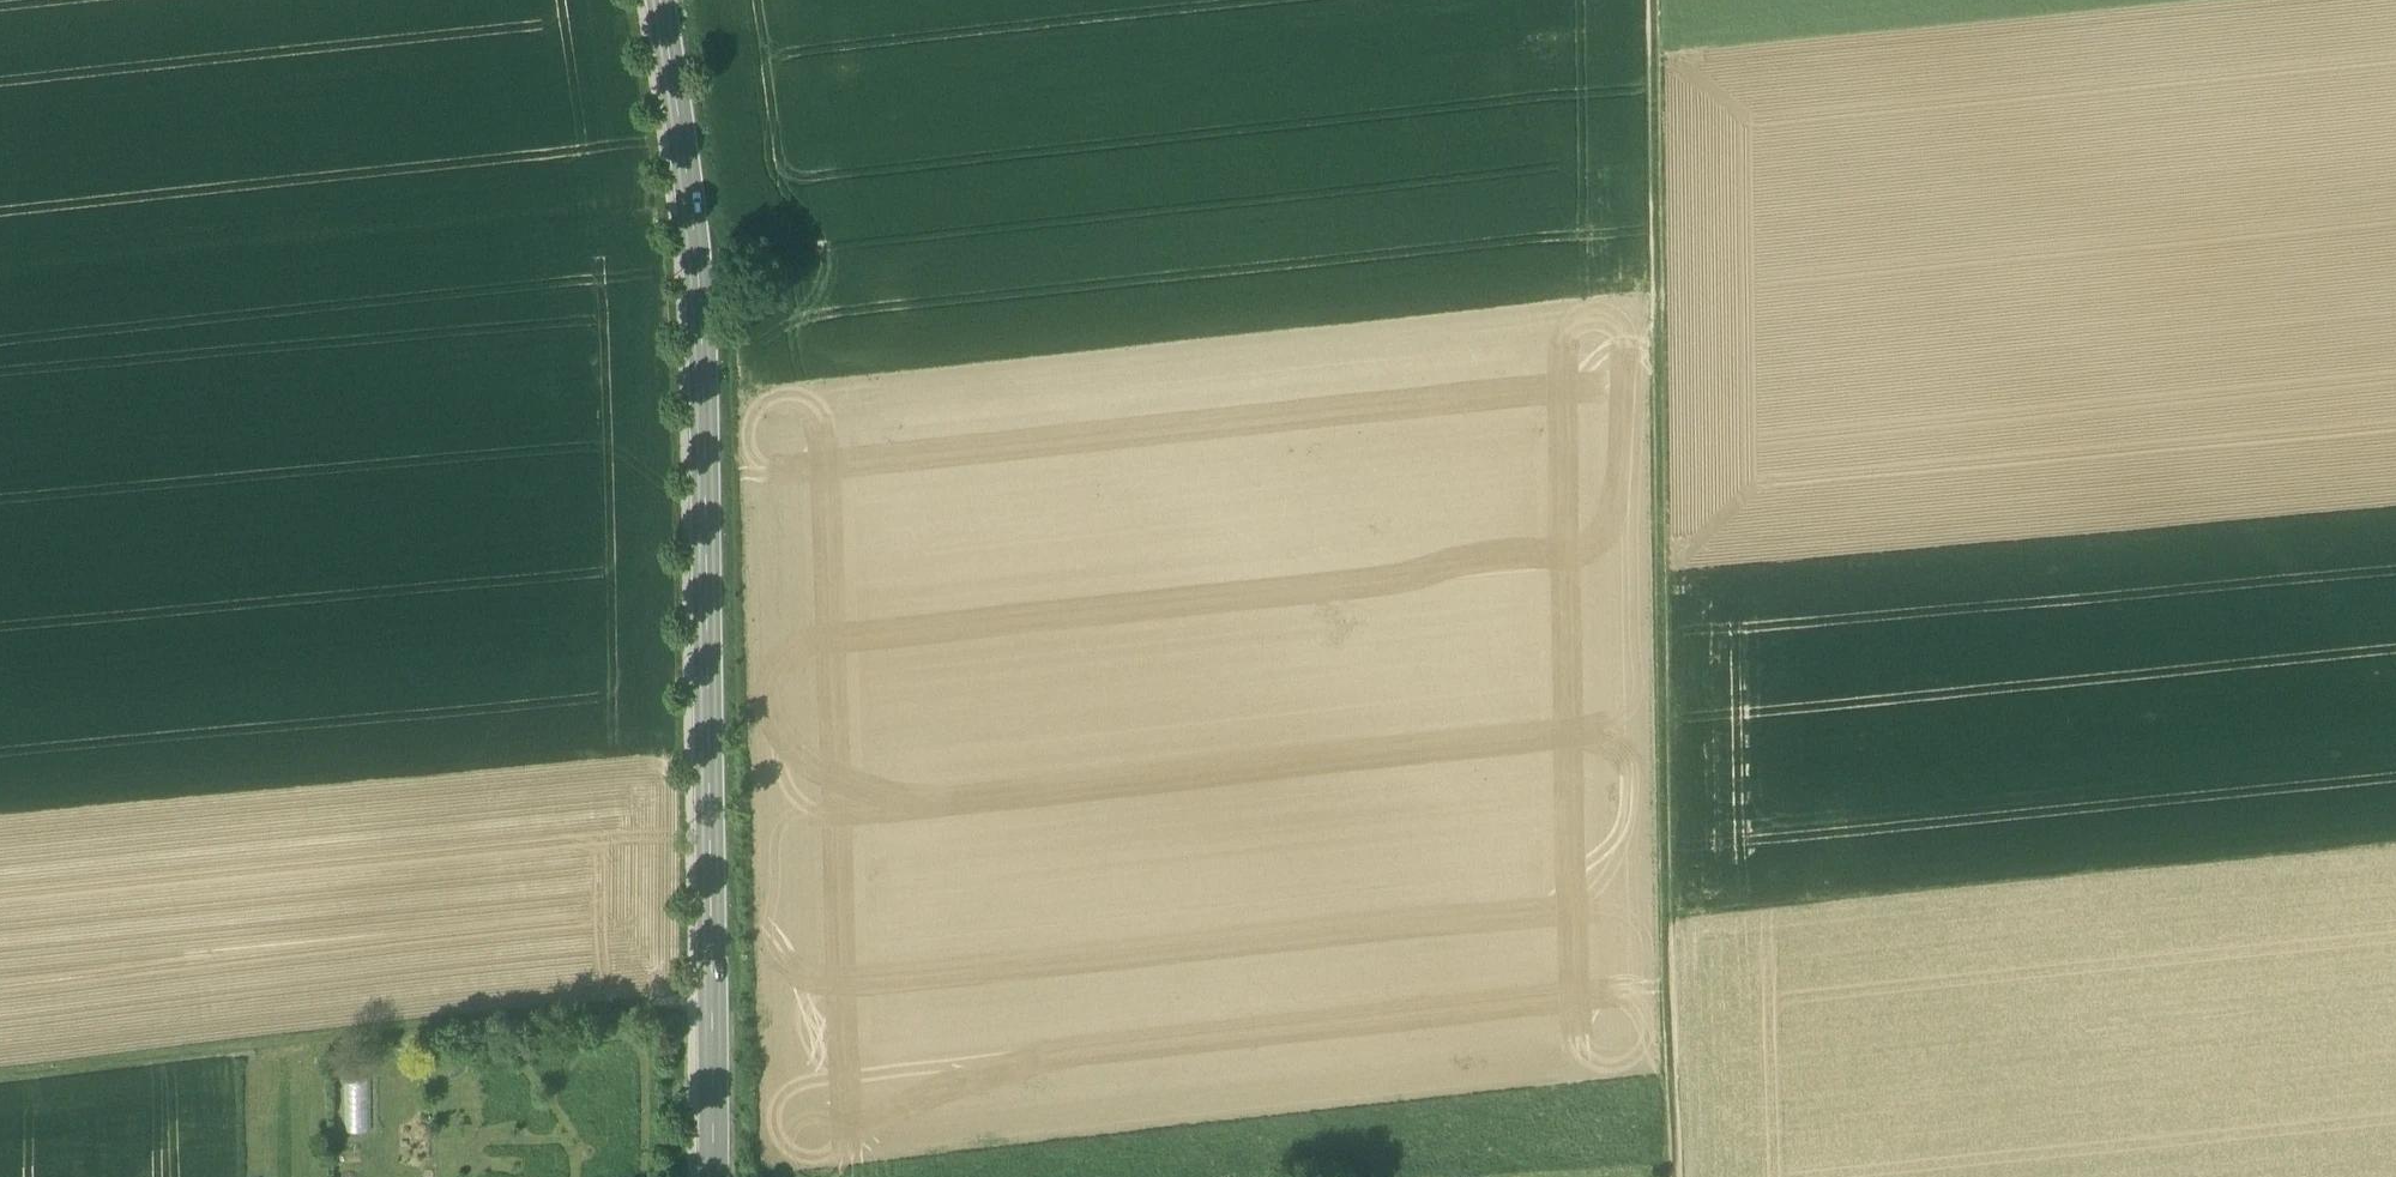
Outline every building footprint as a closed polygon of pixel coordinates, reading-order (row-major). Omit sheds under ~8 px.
[(375,1128),(373,1077),(346,1079),(348,1129),(375,1128)]
